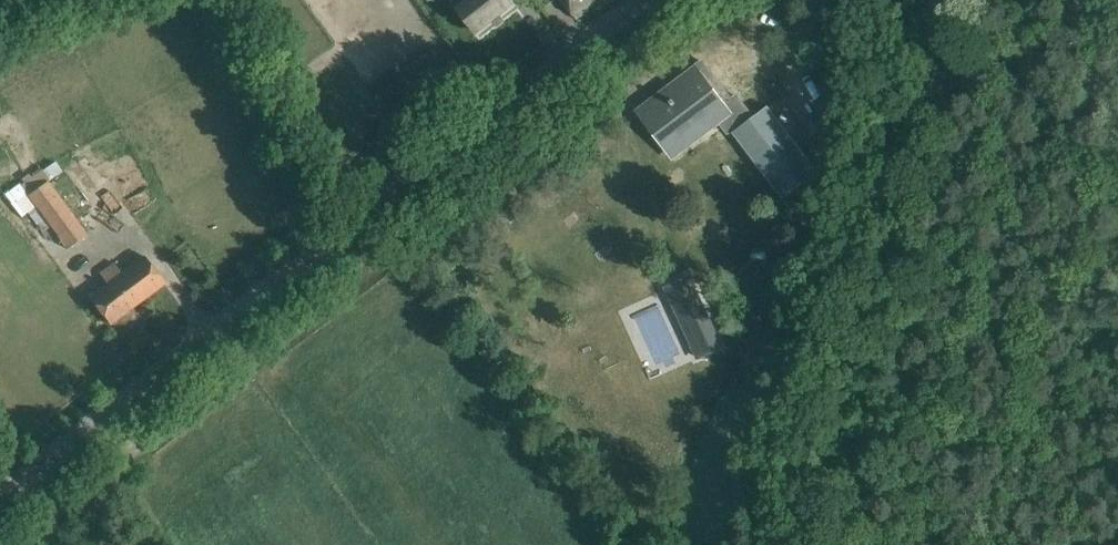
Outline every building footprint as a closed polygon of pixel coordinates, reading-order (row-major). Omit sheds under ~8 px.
[(476,33),(512,5),(509,0),(454,0),(452,1),(476,33)] [(576,20),(603,0),(562,0),(576,20)] [(767,108),(742,128),(717,94),(723,90),(702,61),(637,111),(667,149),(713,114),(728,132),(732,129),(783,196),(815,172),(767,108)] [(79,163),(70,169),(77,179),(86,172),(79,163)] [(124,199),(149,189),(140,168),(115,179),(124,199)] [(81,180),(80,181),(87,190),(95,184),(92,179),(88,174),(81,180)] [(87,234),(47,181),(27,195),(67,249),(87,234)] [(107,283),(89,297),(109,324),(164,283),(144,256),(121,273),(114,263),(99,274),(107,283)] [(691,275),(663,287),(697,360),(724,347),(691,275)] [(659,304),(635,314),(652,351),(676,341),(659,304)]
